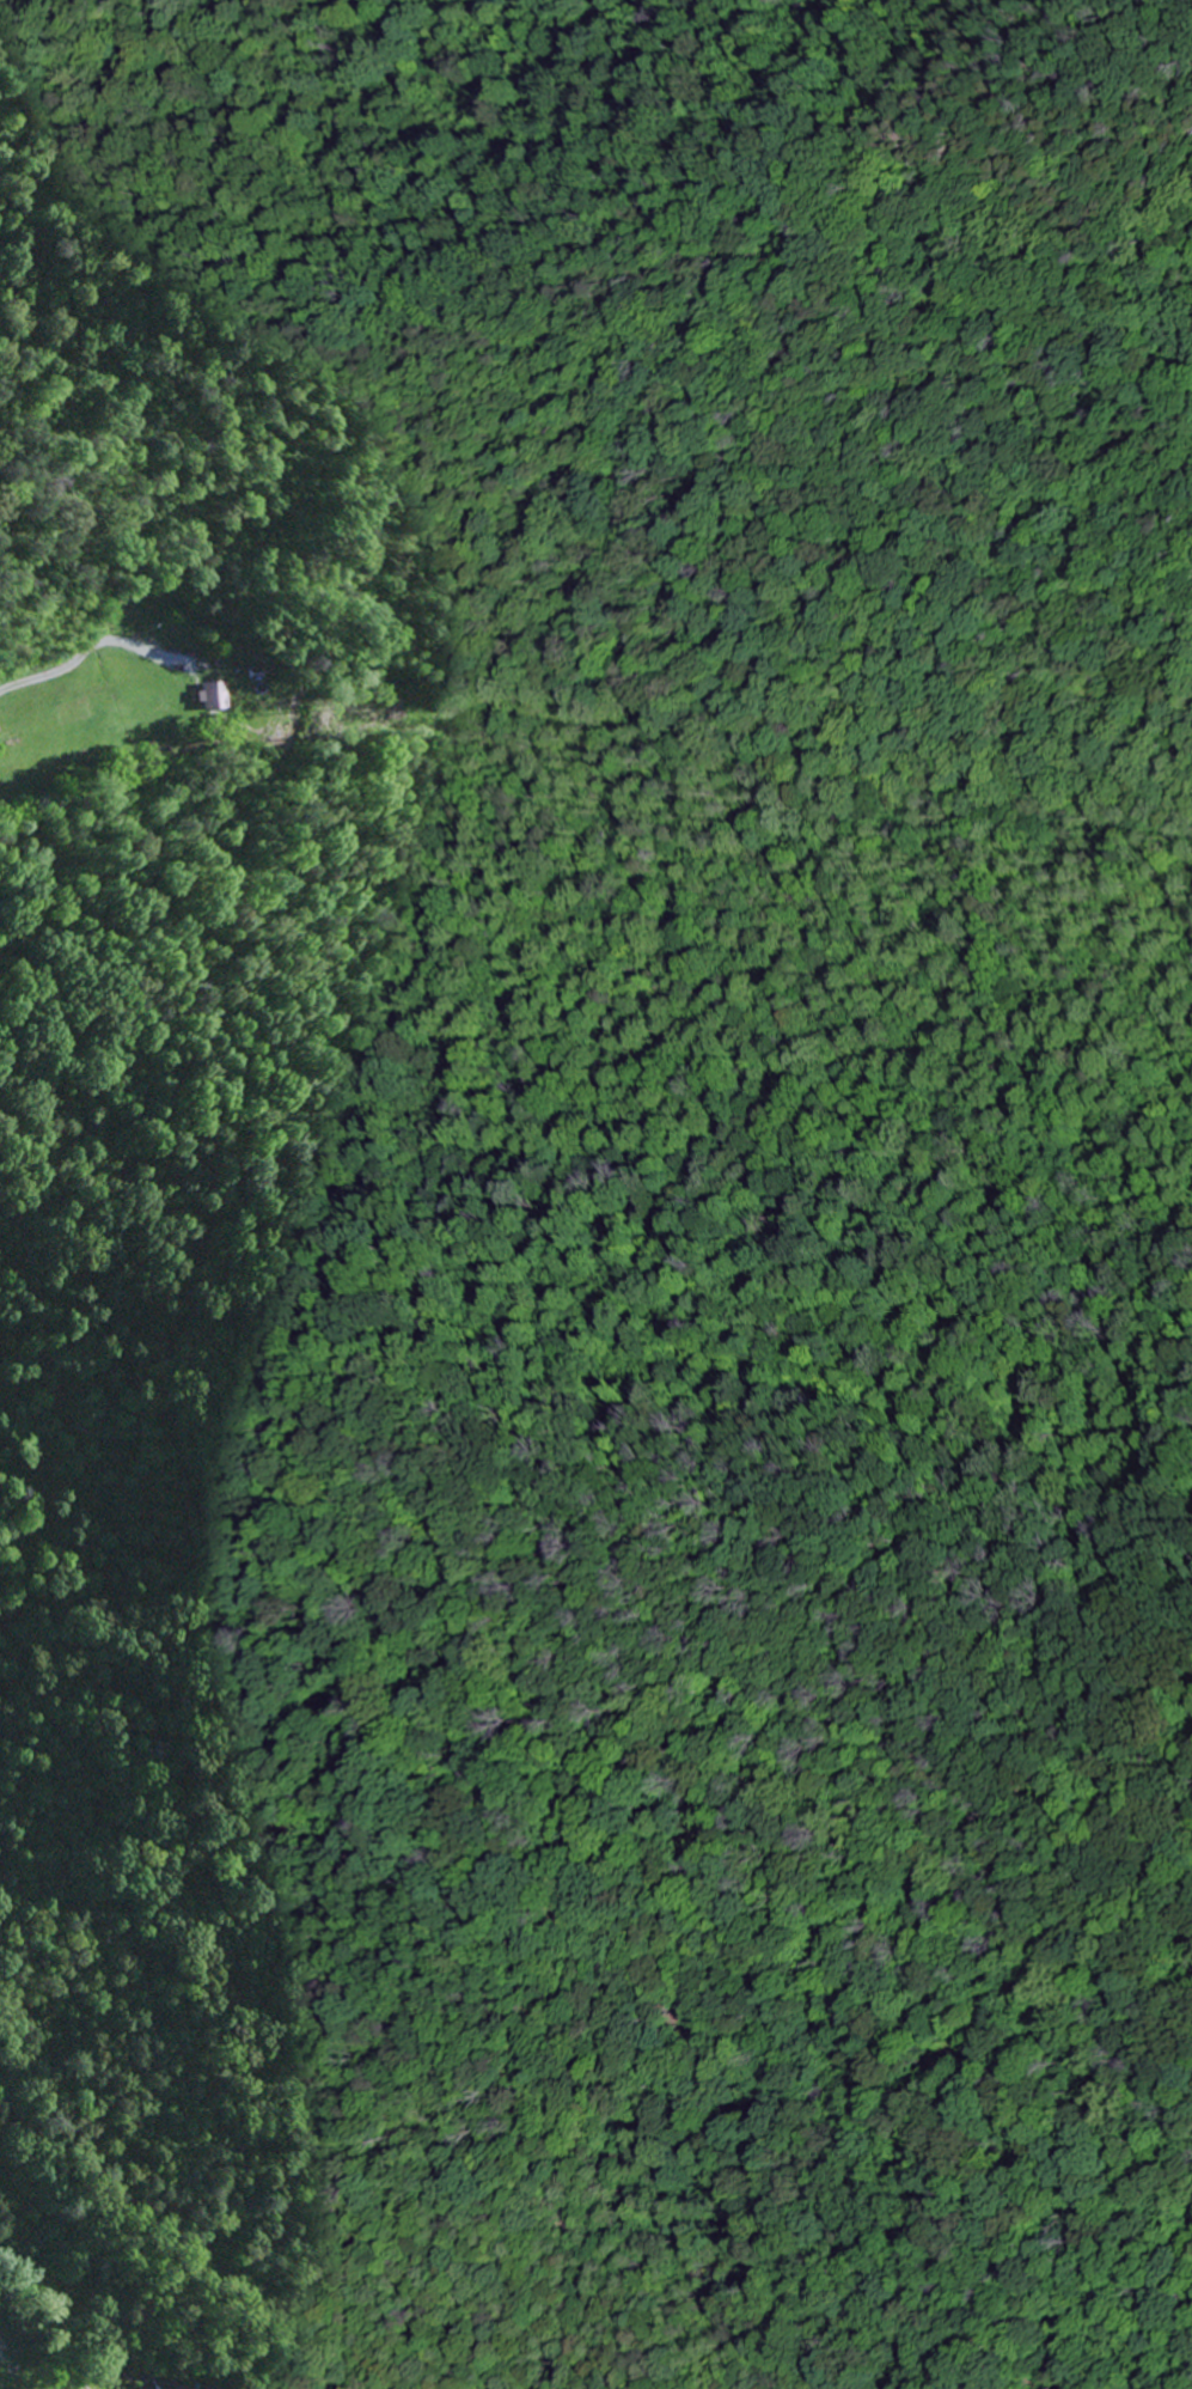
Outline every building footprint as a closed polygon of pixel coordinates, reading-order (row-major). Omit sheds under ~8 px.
[(233,708),(232,682),(206,683),(207,709),(233,708)] [(177,2379),(147,2374),(145,2388),(176,2388),(177,2379)] [(199,2382),(179,2380),(178,2388),(199,2388),(199,2382)]
